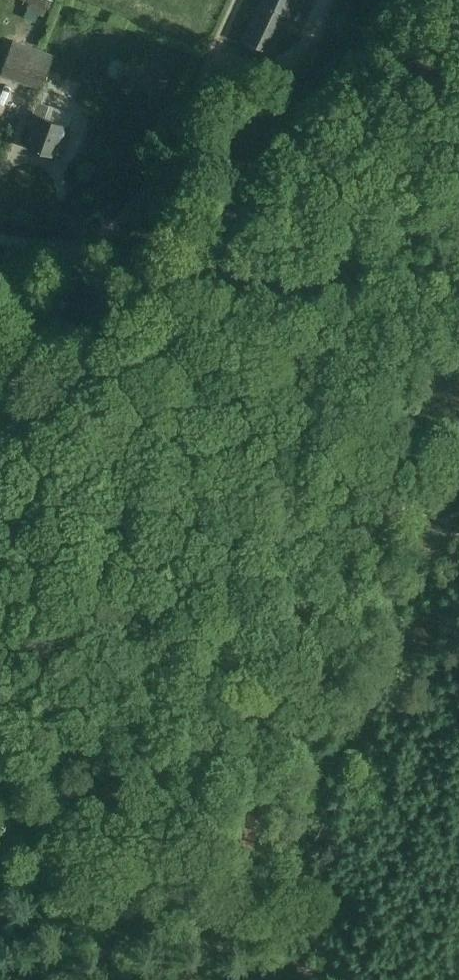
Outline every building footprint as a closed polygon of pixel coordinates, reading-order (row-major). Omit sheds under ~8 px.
[(244,40),(273,53),(298,0),(262,0),(244,40)] [(37,25),(42,10),(18,2),(13,17),(37,25)] [(55,55),(14,40),(2,75),(43,90),(55,55)] [(38,102),(34,114),(29,127),(33,128),(27,146),(58,157),(74,114),(38,102)]
